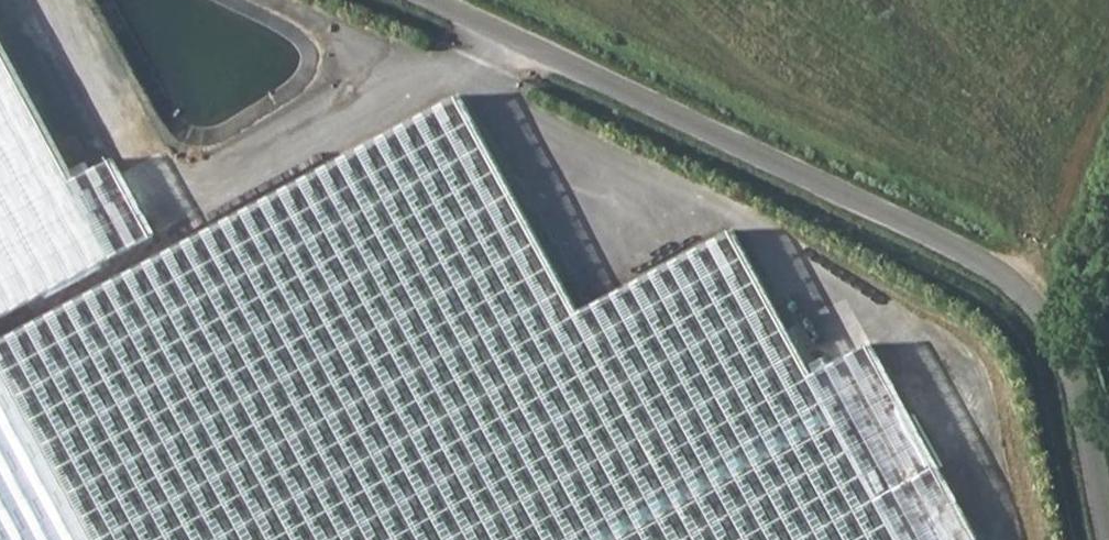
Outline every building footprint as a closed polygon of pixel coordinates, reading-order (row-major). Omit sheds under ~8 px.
[(154,232),(115,161),(75,182),(0,44),(0,315),(154,232)] [(0,338),(0,539),(975,539),(870,344),(810,376),(731,230),(578,312),(460,92),(0,338)]
